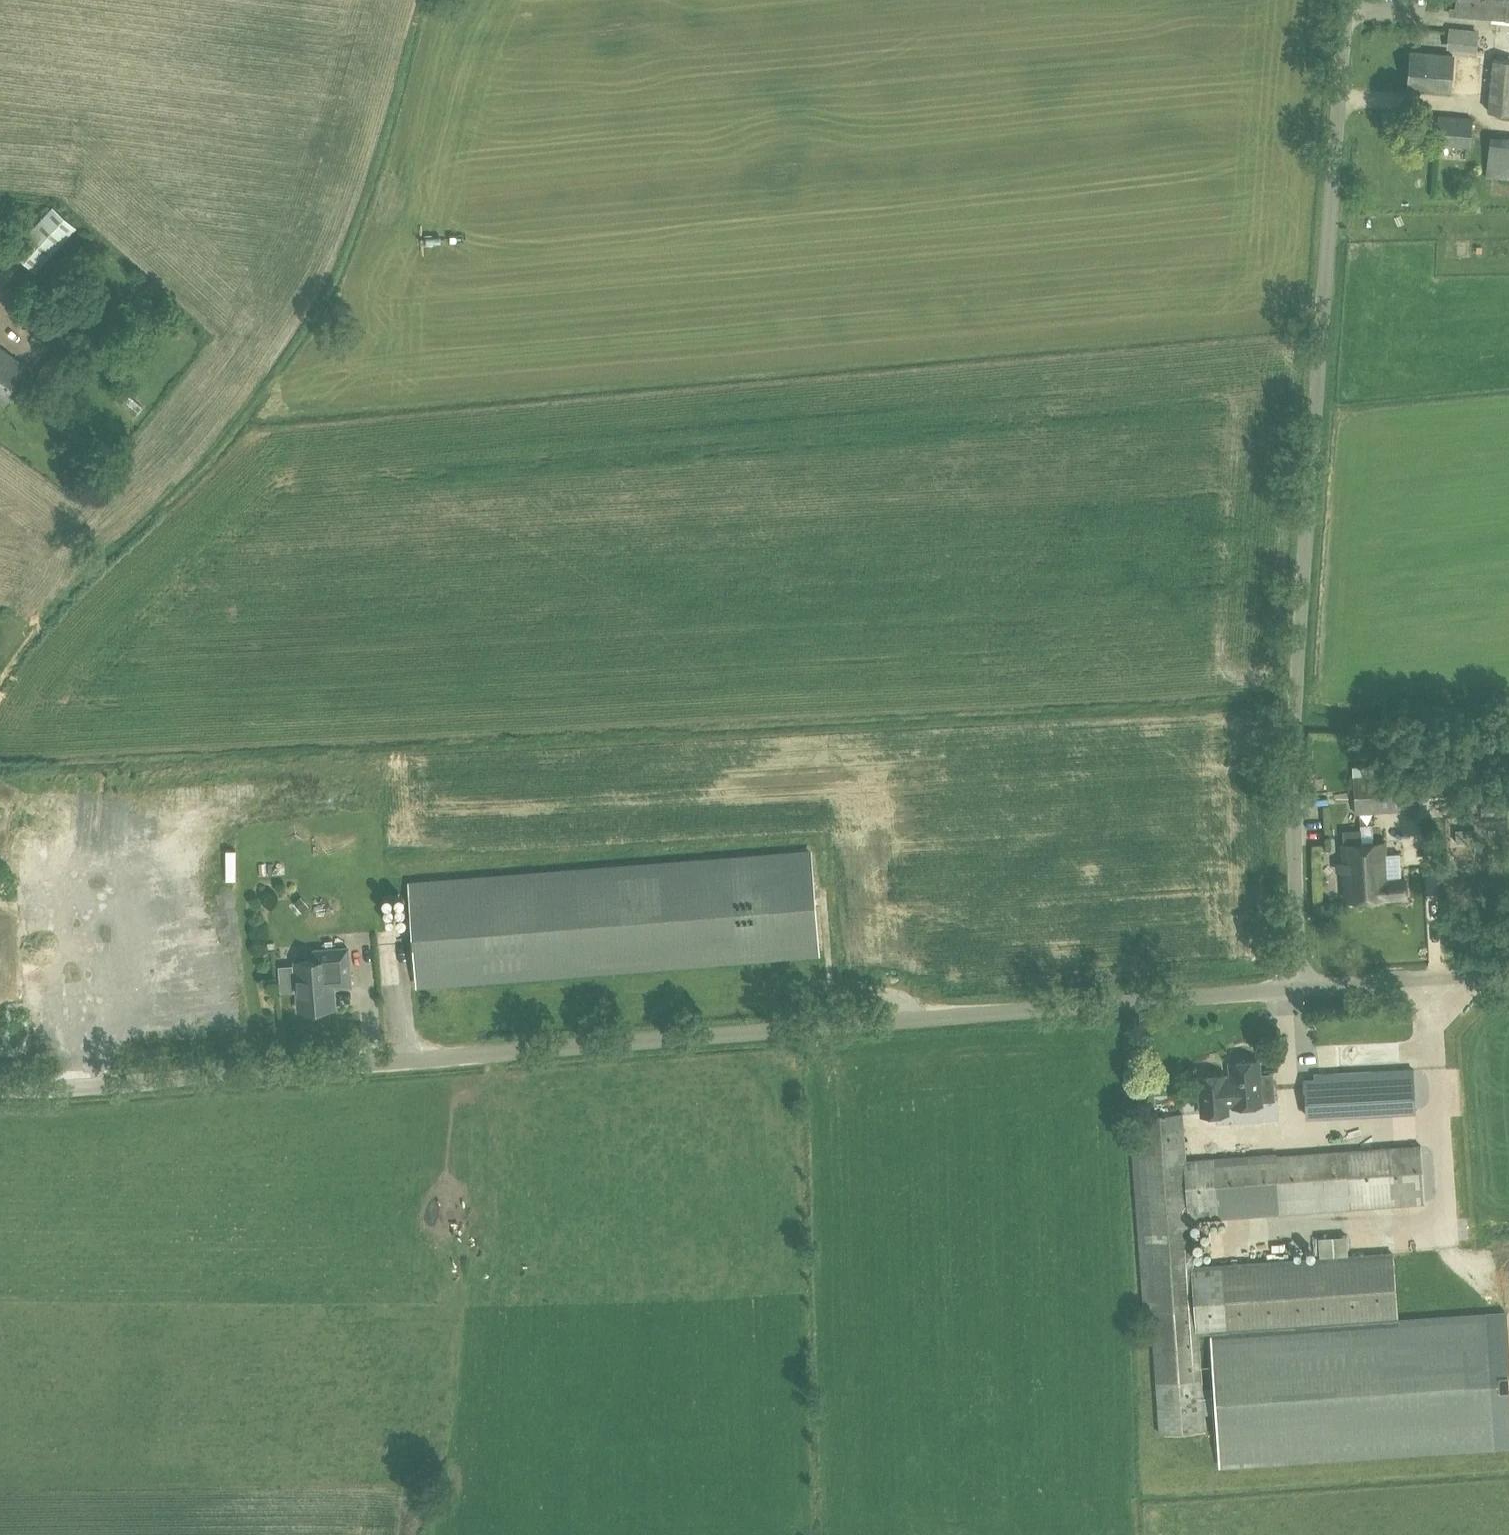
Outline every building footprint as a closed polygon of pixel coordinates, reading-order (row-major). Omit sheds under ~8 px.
[(1450,14),(1508,19),(1508,0),(1457,0),(1456,8),(1451,7),(1450,14)] [(1453,54),(1412,50),(1408,88),(1449,92),(1453,54)] [(1508,113),(1508,60),(1493,59),(1488,111),(1508,113)] [(1435,144),(1471,147),(1473,117),(1438,114),(1435,144)] [(1490,134),(1486,178),(1508,180),(1508,136),(1490,134)] [(12,251),(36,273),(77,228),(53,205),(12,251)] [(0,345),(0,403),(4,406),(32,370),(0,345)] [(49,386),(69,365),(56,353),(36,375),(49,386)] [(1353,775),(1355,813),(1417,809),(1415,772),(1353,775)] [(1407,875),(1388,876),(1386,841),(1342,844),(1345,900),(1389,898),(1409,897),(1407,875)] [(407,884),(415,984),(814,952),(806,852),(407,884)] [(333,986),(351,985),(348,948),(315,950),(315,960),(295,962),(299,1010),(334,1007),(333,986)] [(1234,1106),(1262,1104),(1258,1060),(1230,1062),(1231,1078),(1225,1078),(1225,1074),(1199,1077),(1202,1115),(1228,1113),(1228,1105),(1233,1104),(1234,1106)] [(1413,1068),(1313,1073),(1316,1117),(1416,1111),(1413,1068)] [(1186,1159),(1182,1113),(1137,1116),(1154,1382),(1158,1433),(1205,1430),(1198,1332),(1211,1332),(1220,1468),(1495,1449),(1486,1312),(1398,1318),(1394,1253),(1221,1265),(1193,1267),(1190,1220),(1218,1218),(1425,1203),(1421,1144),(1277,1155),(1277,1152),(1186,1159)] [(1314,1231),(1315,1251),(1346,1250),(1345,1229),(1314,1231)]
